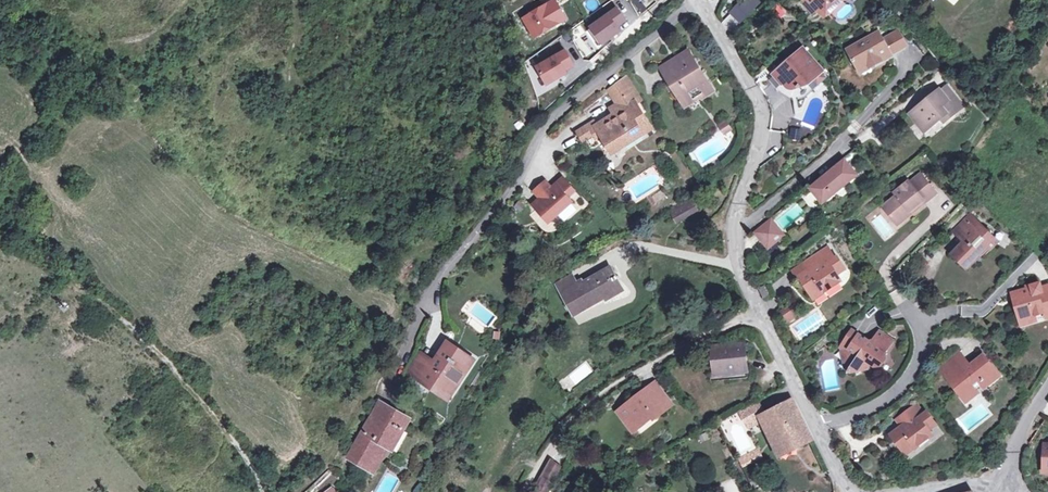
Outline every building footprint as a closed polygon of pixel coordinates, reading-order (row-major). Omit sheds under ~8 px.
[(522,18),(533,36),(565,17),(555,0),(553,0),(522,18)] [(642,13),(647,4),(640,0),(631,0),(628,4),(642,13)] [(731,13),(741,22),(758,3),(755,0),(744,0),(731,13)] [(813,0),(803,0),(800,2),(813,16),(817,13),(824,19),(827,16),(813,0)] [(820,8),(827,16),(834,9),(844,0),(813,0),(820,8)] [(618,9),(588,31),(600,47),(621,32),(618,27),(627,21),(618,9)] [(753,9),(741,22),(743,24),(755,12),(753,9)] [(848,49),(858,67),(867,62),(870,68),(907,45),(898,30),(883,39),(879,31),(848,49)] [(785,66),(773,76),(781,85),(776,89),(782,95),(793,100),(804,97),(826,77),(821,72),(822,72),(815,64),(816,63),(801,48),(790,58),(789,59),(789,60),(789,61),(790,61),(792,64),(787,69),(785,66)] [(565,49),(537,65),(547,83),(566,72),(565,69),(574,64),(565,49)] [(688,52),(677,59),(679,63),(675,65),(680,73),(668,81),(684,106),(694,100),(689,92),(699,86),(704,94),(712,89),(688,52)] [(661,69),(668,81),(680,73),(675,65),(679,63),(677,59),(661,69)] [(862,73),(870,68),(867,62),(858,67),(862,73)] [(760,81),(761,84),(767,79),(768,81),(773,76),(769,72),(760,81)] [(626,76),(611,86),(626,108),(615,115),(596,127),(601,135),(608,146),(619,139),(623,146),(651,128),(634,102),(640,98),(626,76)] [(773,76),(768,81),(776,89),(781,85),(773,76)] [(946,85),(939,90),(956,111),(963,106),(946,85)] [(626,108),(611,86),(607,89),(617,104),(610,108),(615,115),(626,108)] [(956,111),(939,90),(910,114),(924,131),(940,118),(946,113),(949,117),(956,111)] [(946,113),(940,118),(943,122),(949,117),(946,113)] [(718,123),(723,133),(731,129),(727,119),(718,123)] [(923,134),(928,139),(942,126),(938,121),(923,134)] [(601,135),(596,127),(593,122),(576,132),(583,142),(594,134),(597,138),(601,135)] [(798,142),(800,128),(789,126),(786,139),(798,142)] [(613,152),(623,146),(619,139),(608,146),(613,152)] [(823,203),(857,175),(845,161),(811,188),(823,203)] [(922,198),(933,189),(920,174),(910,184),(907,180),(893,192),(896,195),(882,207),(891,218),(897,213),(901,218),(909,211),(911,214),(919,208),(917,205),(924,200),(922,198)] [(557,217),(572,203),(568,198),(575,192),(563,179),(556,185),(557,187),(553,191),(552,189),(546,182),(534,193),(540,199),(543,203),(536,209),(547,221),(554,215),(557,217)] [(656,203),(666,196),(661,188),(650,195),(656,203)] [(936,193),(933,189),(922,198),(924,200),(917,205),(919,208),(936,193)] [(536,209),(543,203),(540,199),(533,206),(536,209)] [(677,221),(696,210),(690,200),(671,211),(677,221)] [(521,213),(525,207),(518,203),(514,208),(521,213)] [(901,218),(904,220),(911,214),(909,211),(901,218)] [(897,226),(904,220),(901,218),(897,213),(891,218),(897,226)] [(976,250),(980,254),(987,247),(990,250),(998,243),(989,234),(990,234),(991,232),(991,230),(990,229),(990,228),(987,228),(986,229),(985,230),(968,214),(953,230),(961,238),(969,229),(973,233),(965,242),(960,247),(958,245),(955,249),(957,250),(953,254),(964,265),(970,258),(969,257),(976,250)] [(550,224),(557,217),(554,215),(547,221),(550,224)] [(769,248),(783,236),(771,222),(757,233),(769,248)] [(961,238),(965,242),(973,233),(969,229),(961,238)] [(826,247),(807,260),(813,268),(809,270),(799,277),(811,294),(821,287),(824,292),(841,281),(837,275),(834,271),(843,266),(837,256),(834,258),(826,247)] [(967,268),(980,254),(976,250),(969,257),(970,258),(964,265),(967,268)] [(804,262),(809,270),(813,268),(807,260),(804,262)] [(846,269),(843,266),(834,271),(837,275),(846,269)] [(561,293),(563,293),(575,314),(605,297),(606,299),(623,290),(611,268),(584,284),(582,281),(577,284),(572,275),(556,284),(561,293)] [(1019,319),(1035,314),(1043,312),(1044,317),(1047,316),(1047,284),(1041,286),(1040,281),(1030,284),(1031,287),(1026,289),(1012,293),(1019,319)] [(764,298),(770,295),(764,285),(759,288),(764,298)] [(814,299),(824,292),(821,287),(811,294),(814,299)] [(787,324),(796,318),(787,305),(778,312),(787,324)] [(1035,314),(1019,319),(1021,324),(1036,319),(1035,314)] [(852,330),(842,343),(848,348),(848,354),(847,354),(843,360),(844,368),(848,370),(848,372),(849,374),(859,372),(861,368),(874,366),(876,368),(877,366),(882,365),(886,360),(884,355),(894,341),(880,331),(870,343),(852,330)] [(453,381),(459,385),(474,361),(447,343),(432,366),(417,356),(405,373),(416,380),(418,378),(444,395),(453,381)] [(713,374),(748,371),(745,343),(711,346),(713,374)] [(848,348),(842,343),(840,345),(843,360),(847,354),(848,354),(848,348)] [(959,350),(954,355),(966,369),(970,365),(971,364),(959,350)] [(966,369),(954,355),(939,367),(961,394),(969,387),(972,390),(983,382),(985,385),(999,374),(983,355),(971,364),(970,365),(972,368),(968,372),(966,369)] [(574,384),(593,373),(586,361),(567,373),(574,384)] [(449,399),(459,385),(453,381),(444,395),(449,399)] [(972,390),(975,394),(985,385),(983,382),(972,390)] [(655,383),(637,396),(639,398),(657,385),(655,383)] [(630,415),(639,426),(653,414),(655,417),(672,404),(657,385),(639,398),(637,396),(618,411),(624,419),(630,415)] [(966,401),(975,394),(972,390),(969,387),(961,394),(966,401)] [(746,423),(759,416),(777,455),(811,438),(792,399),(763,414),(757,402),(739,411),(746,423)] [(400,429),(404,431),(410,420),(379,402),(348,458),(362,465),(359,471),(372,479),(389,448),(400,429)] [(917,403),(899,417),(905,424),(902,426),(892,434),(904,450),(913,444),(916,447),(933,434),(929,429),(934,426),(931,422),(934,420),(927,411),(924,414),(917,403)] [(633,431),(639,426),(630,415),(624,419),(633,431)] [(905,424),(899,417),(896,419),(902,426),(905,424)] [(400,429),(389,448),(393,450),(404,431),(400,429)] [(907,454),(916,447),(913,444),(904,450),(907,454)] [(761,455),(758,449),(738,460),(741,466),(761,455)] [(702,472),(710,461),(700,455),(693,466),(702,472)] [(564,465),(550,457),(530,491),(549,491),(564,465)]
